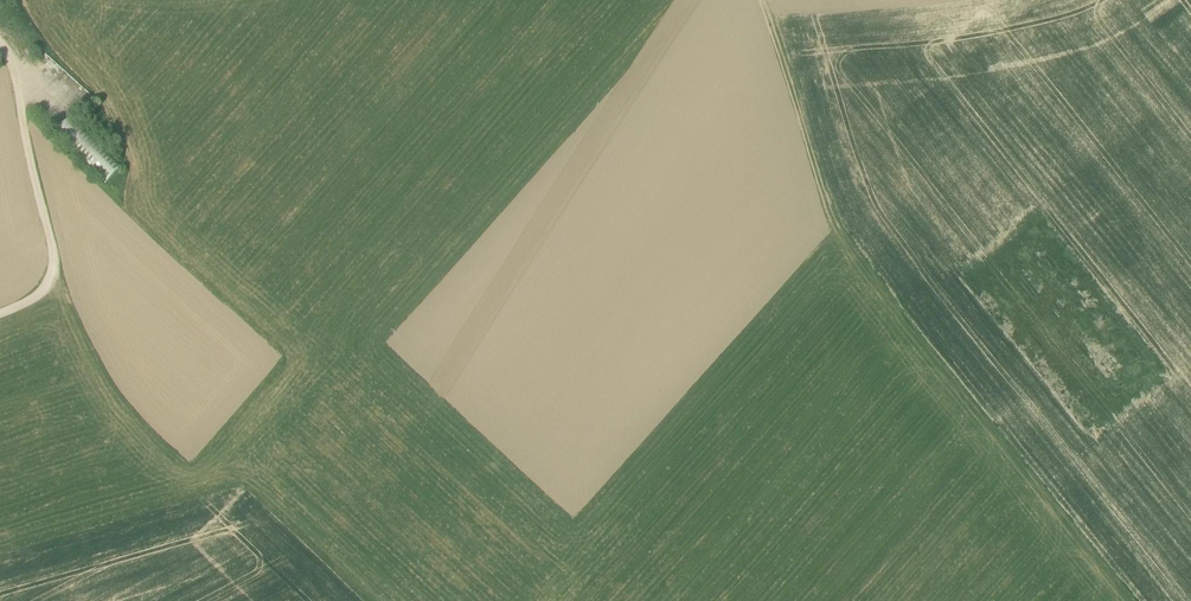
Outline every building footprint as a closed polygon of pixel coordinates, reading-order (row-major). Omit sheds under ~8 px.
[(979,289),(975,294),(985,301),(988,296),(979,289)] [(1091,395),(1096,390),(1079,375),(1075,380),(1091,395)]
